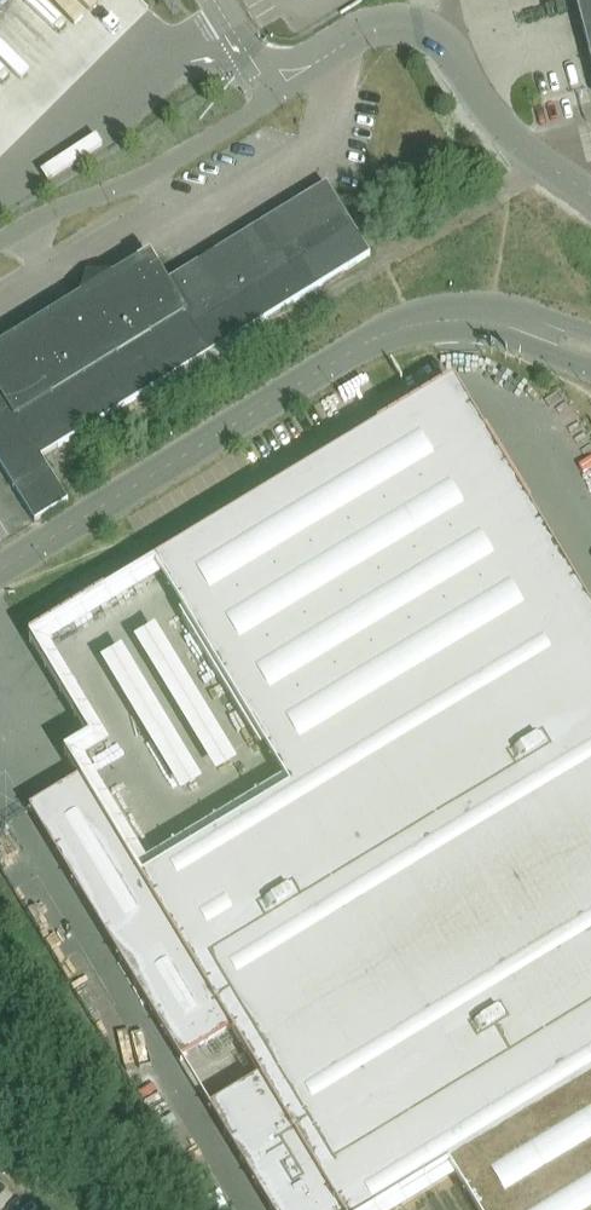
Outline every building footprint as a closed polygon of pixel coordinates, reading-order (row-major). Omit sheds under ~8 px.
[(14,0),(0,0),(0,15),(14,0)] [(590,62),(590,0),(575,0),(590,62)] [(370,256),(326,186),(165,285),(149,259),(117,279),(87,272),(79,302),(0,351),(0,466),(35,523),(68,503),(42,460),(169,381),(180,397),(274,339),(264,322),(370,257),(370,256)] [(564,625),(428,401),(153,567),(145,572),(29,642),(89,741),(65,756),(79,781),(30,811),(270,1209),(384,1209),(448,1171),(472,1209),(590,1209),(590,670),(564,625)]
